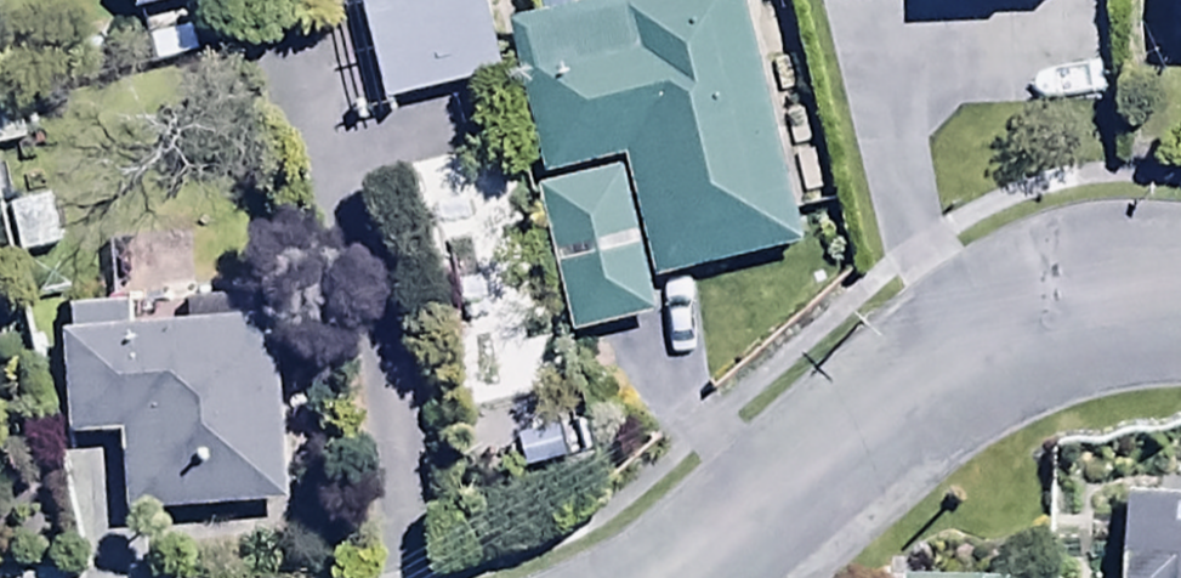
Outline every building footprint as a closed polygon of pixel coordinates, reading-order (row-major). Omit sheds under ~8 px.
[(257,0),(129,0),(135,28),(257,0)] [(480,0),(372,0),(357,4),(388,113),(503,81),(480,0)] [(748,0),(642,0),(644,7),(510,37),(546,191),(622,174),(624,185),(650,297),(808,260),(748,0)] [(1061,0),(958,0),(958,20),(1061,17),(1061,0)] [(658,331),(650,297),(624,185),(541,204),(575,350),(658,331)] [(131,313),(63,316),(68,450),(117,448),(120,525),(280,519),(273,332),(132,337),(131,313)] [(1130,510),(1126,577),(1180,577),(1180,513),(1130,510)]
